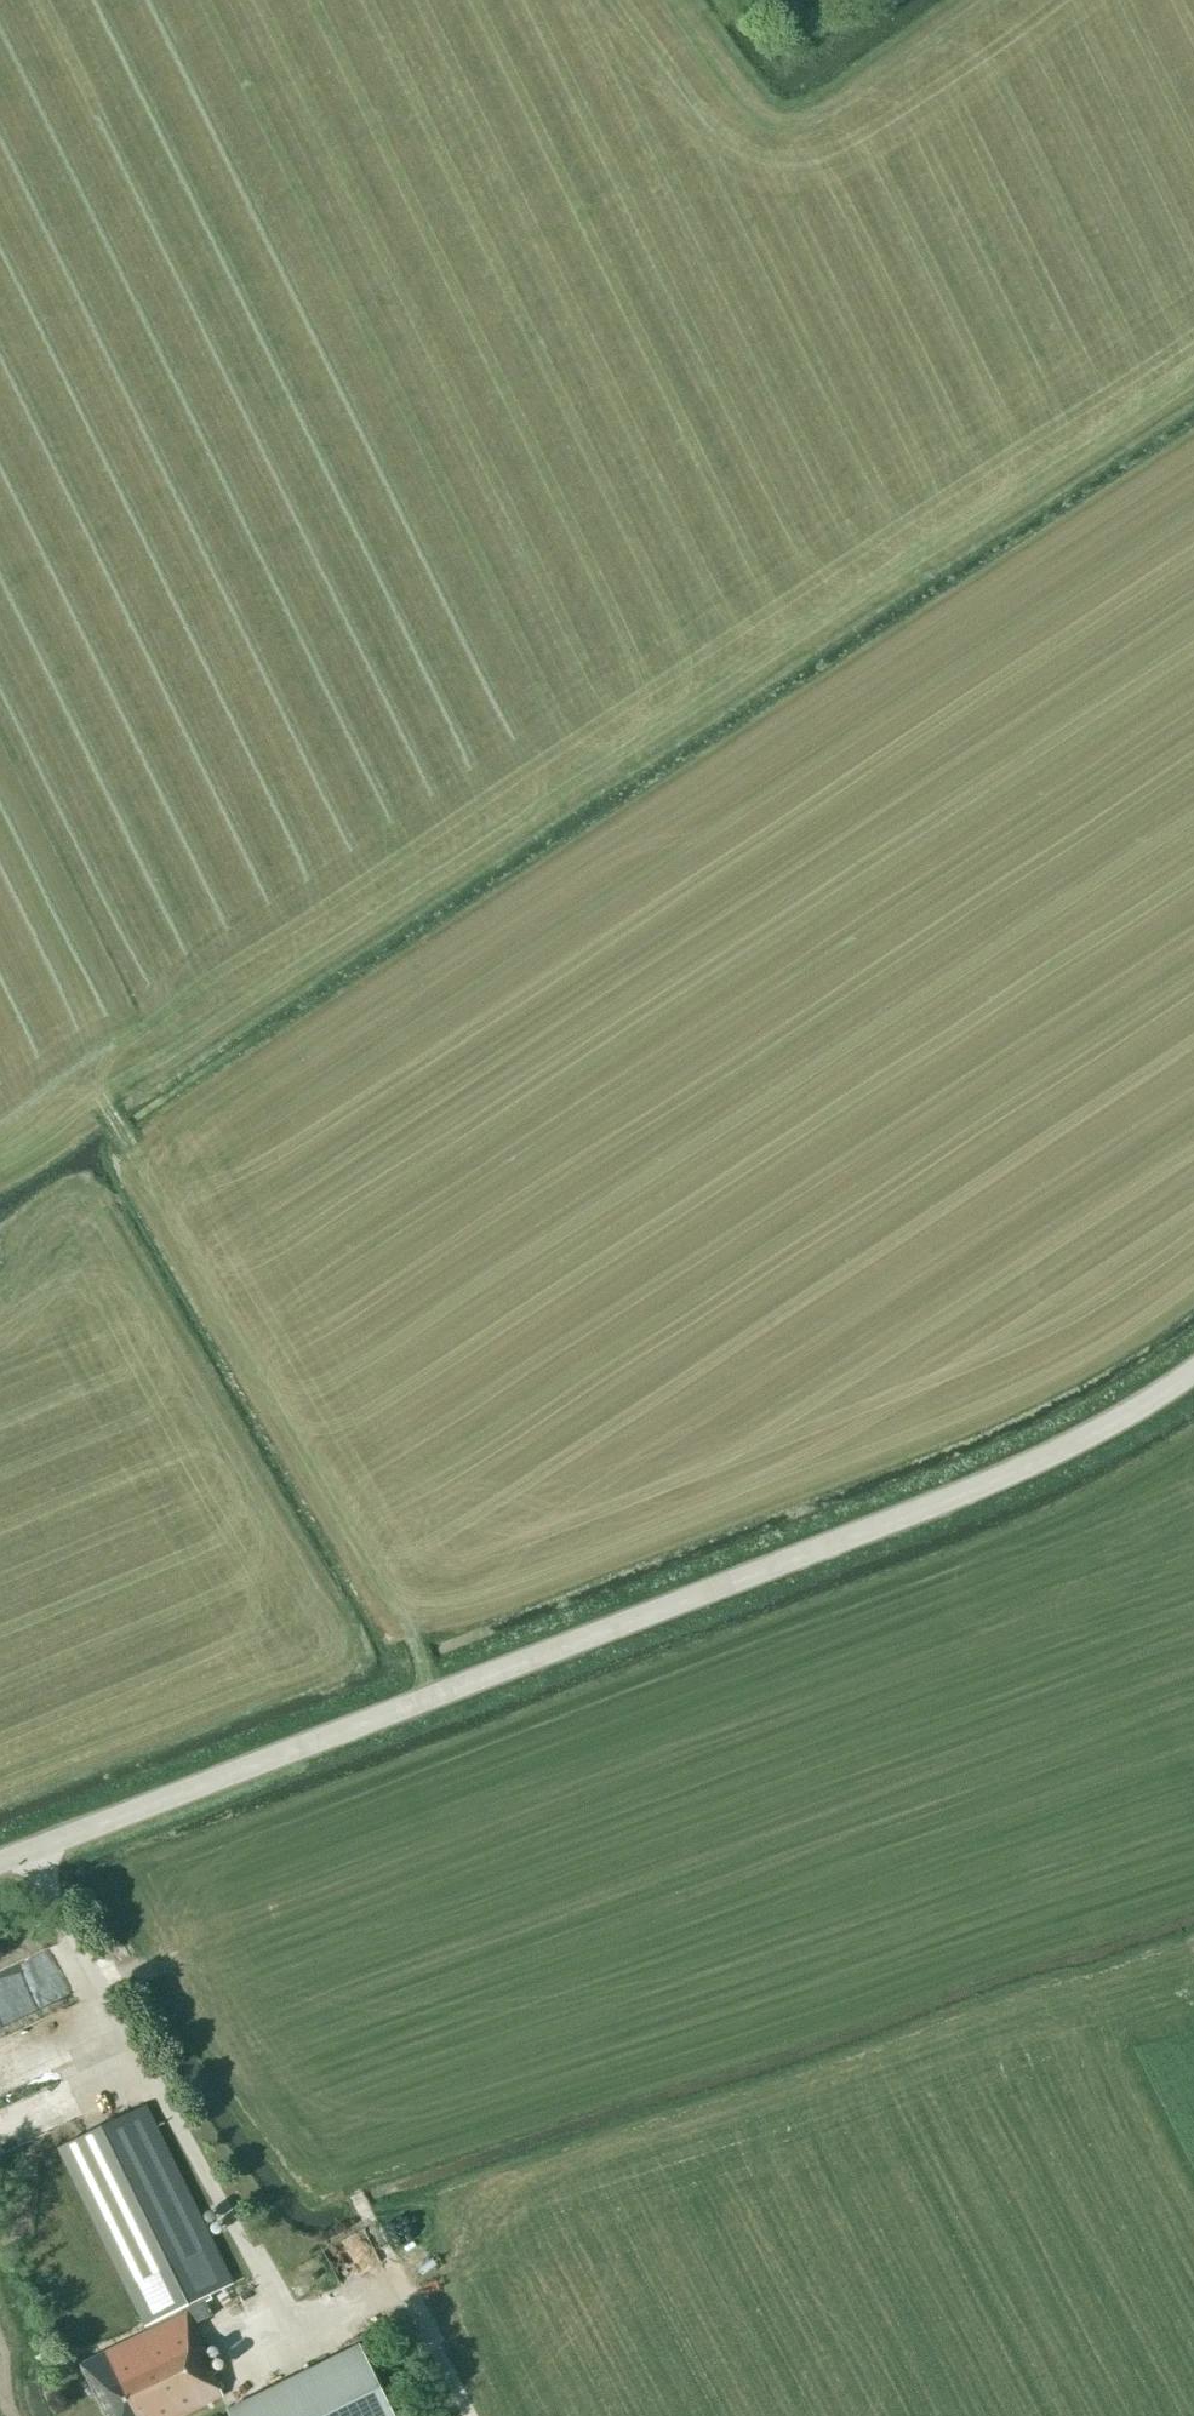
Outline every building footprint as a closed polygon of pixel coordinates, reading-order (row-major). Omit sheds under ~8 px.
[(106,2415),(184,2415),(223,2397),(213,2377),(217,2375),(193,2327),(217,2315),(210,2301),(186,2313),(186,2314),(184,2315),(162,2270),(213,2245),(146,2108),(59,2151),(126,2287),(135,2283),(157,2328),(81,2365),(106,2415)] [(0,2122),(0,2149),(14,2144),(5,2120),(0,2122)] [(359,2341),(226,2406),(231,2415),(397,2415),(359,2341)]
